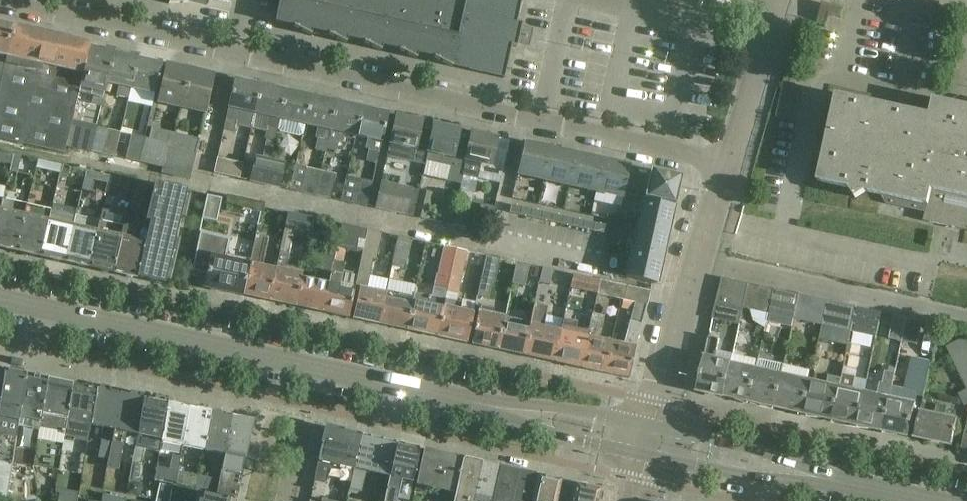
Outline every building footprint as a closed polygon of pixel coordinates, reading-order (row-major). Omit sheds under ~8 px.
[(399,51),(416,60),(419,47),(436,50),(434,58),(452,68),(453,60),(505,71),(504,73),(505,73),(511,47),(517,48),(518,40),(515,39),(516,31),(520,32),(522,24),(517,23),(522,0),(280,0),(276,15),(295,19),(294,27),(311,36),(314,23),(331,27),(329,35),(346,44),(349,31),(366,35),(364,43),(381,52),(384,39),(401,42),(399,51)] [(817,22),(817,24),(818,24),(818,23),(826,26),(827,27),(830,15),(842,18),(842,17),(841,17),(843,9),(844,10),(844,9),(843,8),(842,8),(842,10),(824,5),(819,22),(817,22)] [(16,26),(0,23),(0,95),(16,26)] [(16,26),(0,95),(0,140),(68,155),(70,147),(68,146),(71,133),(80,92),(89,48),(90,43),(16,26)] [(106,52),(89,48),(80,92),(93,95),(91,104),(102,106),(107,82),(114,53),(113,53),(113,54),(106,53),(106,52)] [(114,53),(107,82),(119,85),(117,97),(129,99),(132,88),(138,58),(137,58),(137,60),(130,58),(130,57),(114,54),(114,53)] [(138,59),(138,58),(132,88),(156,93),(162,64),(161,64),(161,65),(154,64),(154,63),(138,59)] [(166,65),(162,84),(158,103),(182,108),(190,70),(166,65)] [(213,75),(190,70),(182,108),(205,113),(213,75)] [(260,85),(235,79),(224,130),(234,132),(239,110),(253,114),(260,85)] [(278,89),(260,85),(253,114),(268,117),(266,128),(267,128),(265,139),(266,140),(263,157),(256,156),(251,181),(265,184),(270,159),(271,159),(278,130),(277,129),(285,92),(278,91),(278,89)] [(285,91),(285,92),(277,129),(278,130),(280,133),(299,137),(303,135),(306,125),(312,97),(285,91)] [(818,181),(849,188),(856,198),(866,192),(927,205),(924,221),(966,230),(966,106),(934,98),(931,114),(837,94),(818,181)] [(328,100),(312,97),(306,125),(318,127),(315,138),(318,139),(315,151),(325,153),(336,104),(328,102),(328,100)] [(336,102),(336,104),(325,153),(336,156),(339,143),(342,144),(344,133),(357,136),(363,108),(336,102)] [(388,114),(363,108),(357,136),(355,145),(366,147),(366,149),(369,150),(366,161),(377,164),(388,114)] [(396,115),(392,134),(387,156),(425,165),(432,134),(420,132),(422,121),(396,115)] [(460,130),(434,123),(432,134),(425,165),(422,175),(461,184),(462,176),(469,143),(457,140),(460,130)] [(85,136),(71,133),(68,146),(70,147),(92,152),(98,126),(88,124),(85,136)] [(101,127),(98,126),(92,152),(115,158),(121,133),(100,128),(101,127)] [(152,128),(150,137),(169,142),(171,133),(152,128)] [(497,138),(472,132),(469,143),(462,176),(477,179),(479,172),(501,177),(507,151),(495,148),(497,138)] [(127,159),(140,162),(146,136),(133,133),(127,159)] [(199,139),(171,133),(169,142),(168,147),(195,153),(199,139)] [(150,137),(146,136),(140,162),(164,167),(168,147),(169,142),(150,137)] [(551,149),(542,147),(524,144),(517,174),(544,180),(551,149)] [(195,153),(168,147),(164,167),(163,173),(189,180),(195,153)] [(577,155),(551,149),(544,180),(570,186),(577,155)] [(0,152),(0,162),(11,165),(13,155),(0,152)] [(603,161),(577,155),(570,186),(596,192),(603,161)] [(242,164),(218,158),(214,173),(239,178),(242,164)] [(270,159),(265,184),(279,187),(285,162),(271,159),(270,159)] [(63,166),(38,160),(37,169),(60,174),(61,174),(63,166)] [(603,161),(596,192),(623,198),(624,195),(623,195),(629,167),(603,161)] [(321,171),(296,165),(290,191),(315,196),(321,171)] [(70,168),(63,166),(61,174),(60,174),(59,175),(68,177),(70,168)] [(623,195),(624,195),(643,199),(674,206),(675,206),(681,178),(629,167),(623,195)] [(336,174),(321,171),(315,196),(330,199),(336,174)] [(9,172),(3,200),(0,212),(0,248),(17,252),(28,206),(13,202),(20,175),(9,172)] [(346,176),(341,202),(367,208),(373,182),(346,176)] [(136,180),(135,182),(131,203),(143,205),(148,183),(136,180)] [(375,209),(413,218),(420,191),(382,181),(375,209)] [(145,223),(151,225),(149,233),(138,279),(165,285),(187,191),(154,183),(145,223)] [(433,194),(420,191),(413,218),(427,221),(433,194)] [(207,195),(202,219),(217,222),(222,199),(220,198),(219,199),(209,197),(210,196),(207,195)] [(643,199),(638,224),(668,231),(674,206),(643,199)] [(511,205),(509,213),(520,215),(522,207),(511,205)] [(53,211),(28,206),(17,252),(43,257),(53,211)] [(522,207),(520,215),(530,218),(532,210),(522,207)] [(532,210),(530,218),(541,220),(542,212),(532,210)] [(78,217),(53,211),(43,257),(67,263),(78,217)] [(104,211),(102,223),(91,268),(114,273),(125,228),(110,224),(113,213),(104,211)] [(288,212),(276,269),(269,301),(295,307),(301,279),(302,274),(286,270),(293,237),(310,241),(315,218),(288,212)] [(542,212),(541,220),(551,222),(553,214),(542,212)] [(553,214),(551,222),(562,224),(563,217),(553,214)] [(102,223),(78,217),(67,263),(91,268),(102,223)] [(563,217),(562,224),(572,227),(574,219),(563,217)] [(574,219),(572,227),(582,229),(584,221),(574,219)] [(584,221),(582,229),(593,231),(595,223),(584,221)] [(595,223),(593,231),(603,234),(605,226),(595,223)] [(632,250),(663,257),(668,231),(638,224),(632,250)] [(367,230),(341,225),(337,248),(356,253),(359,240),(365,241),(367,230)] [(149,233),(125,228),(114,273),(137,278),(137,279),(138,279),(149,233)] [(349,318),(378,325),(384,296),(367,292),(373,260),(377,261),(382,234),(367,230),(365,241),(355,287),(349,318)] [(200,232),(192,271),(195,272),(194,273),(196,274),(196,272),(207,275),(205,287),(243,295),(251,260),(250,260),(249,265),(225,260),(230,239),(204,234),(204,233),(200,232)] [(256,236),(251,260),(243,295),(269,301),(276,269),(263,266),(269,239),(256,236)] [(412,240),(398,237),(386,293),(385,293),(384,296),(378,325),(405,330),(412,299),(396,295),(401,270),(406,271),(412,240)] [(436,275),(433,287),(446,290),(455,250),(444,247),(438,275),(436,275)] [(335,253),(321,250),(317,272),(316,272),(314,282),(301,279),(295,307),(322,312),(334,261),(335,253)] [(467,253),(455,250),(446,290),(447,290),(447,293),(458,295),(467,253)] [(626,277),(657,284),(663,257),(632,250),(626,277)] [(477,297),(488,299),(491,286),(495,281),(500,259),(486,256),(477,297)] [(344,263),(334,261),(322,312),(349,318),(355,287),(340,284),(344,263)] [(530,265),(516,263),(512,284),(525,288),(530,265)] [(542,268),(538,284),(550,286),(553,271),(542,268)] [(570,288),(598,294),(601,281),(573,275),(570,288)] [(736,281),(723,278),(716,305),(729,308),(736,281)] [(601,281),(598,294),(622,299),(625,286),(601,281)] [(749,284),(736,281),(729,308),(743,311),(743,310),(749,284)] [(773,289),(749,284),(743,310),(768,314),(773,289)] [(650,292),(625,286),(622,299),(633,302),(624,345),(612,342),(605,374),(629,379),(635,347),(647,306),(650,292)] [(799,295),(773,289),(768,314),(781,317),(782,313),(795,316),(799,295)] [(829,301),(799,295),(795,316),(794,320),(823,326),(829,301)] [(413,296),(412,299),(405,330),(435,337),(443,303),(413,296)] [(459,306),(443,303),(435,337),(467,344),(476,304),(460,301),(459,306)] [(857,307),(829,301),(823,326),(852,332),(857,307)] [(729,308),(716,305),(713,319),(740,326),(743,311),(729,308)] [(533,306),(529,323),(527,331),(528,331),(522,356),(554,363),(561,332),(560,332),(542,328),(546,309),(533,306)] [(479,307),(475,325),(471,345),(497,350),(504,318),(490,315),(492,310),(479,307)] [(882,313),(857,307),(852,332),(876,338),(882,313)] [(593,314),(588,334),(589,334),(581,369),(605,374),(612,342),(600,339),(605,317),(593,314)] [(907,318),(894,315),(889,339),(902,342),(907,318)] [(529,323),(504,318),(497,350),(522,356),(528,331),(527,331),(529,323)] [(563,320),(560,332),(561,332),(554,363),(581,369),(589,334),(588,334),(573,331),(575,322),(563,320)] [(721,340),(709,337),(697,391),(723,397),(732,363),(717,359),(721,340)] [(953,358),(966,351),(966,338),(953,345),(948,347),(953,358)] [(958,369),(966,364),(966,351),(953,358),(958,369)] [(758,361),(733,355),(732,363),(723,397),(725,397),(725,396),(749,402),(756,370),(758,361)] [(759,359),(758,361),(756,370),(749,402),(775,407),(782,376),(785,365),(759,359)] [(930,364),(917,361),(912,384),(909,383),(907,394),(923,397),(930,364)] [(963,379),(966,378),(966,364),(958,369),(963,379)] [(811,371),(785,365),(782,376),(775,407),(805,414),(812,380),(809,379),(811,371)] [(1,369),(0,378),(0,500),(7,500),(17,429),(19,410),(24,374),(1,369)] [(46,379),(24,374),(19,410),(17,429),(18,429),(18,427),(39,430),(41,414),(46,379)] [(878,397),(866,394),(859,426),(884,431),(891,400),(896,376),(887,374),(884,386),(880,385),(878,397)] [(842,381),(833,420),(859,426),(866,394),(869,382),(856,379),(843,377),(842,381)] [(828,378),(827,383),(812,380),(805,414),(833,420),(842,381),(828,378)] [(71,384),(46,379),(41,414),(39,430),(34,467),(59,471),(64,437),(65,419),(71,384)] [(97,389),(71,384),(65,419),(64,437),(74,439),(74,440),(88,443),(91,425),(97,389)] [(102,386),(100,389),(97,389),(91,425),(103,427),(97,458),(108,461),(120,394),(110,392),(109,387),(102,386)] [(132,392),(130,396),(120,394),(108,461),(107,468),(119,471),(124,446),(122,445),(125,432),(137,434),(144,399),(141,398),(140,394),(132,392)] [(156,397),(153,401),(144,399),(137,434),(131,463),(140,465),(143,448),(146,449),(148,437),(159,439),(167,403),(164,403),(163,399),(156,397)] [(172,400),(169,404),(167,403),(159,439),(159,442),(182,447),(190,408),(182,406),(182,402),(172,400)] [(916,405),(891,400),(884,431),(909,437),(916,405)] [(202,406),(199,410),(190,408),(182,447),(203,451),(211,412),(209,412),(208,407),(202,406)] [(921,411),(919,418),(915,438),(952,446),(955,432),(956,433),(959,419),(945,416),(947,408),(937,406),(935,414),(921,411)] [(217,409),(215,413),(211,412),(203,451),(224,456),(233,417),(223,415),(223,411),(217,409)] [(224,456),(218,481),(216,493),(236,498),(253,421),(233,417),(224,456)] [(326,427),(318,462),(314,480),(325,482),(329,465),(353,470),(361,435),(343,431),(343,432),(326,427)] [(396,443),(361,435),(353,470),(349,489),(360,492),(365,471),(387,476),(389,477),(396,443)] [(383,500),(396,500),(401,479),(412,482),(419,449),(396,443),(389,477),(383,500)] [(424,450),(416,486),(456,494),(464,459),(424,450)] [(464,459),(456,494),(454,500),(473,500),(481,463),(464,459)] [(202,464),(189,461),(186,473),(178,471),(176,484),(197,489),(199,476),(202,464)] [(481,463),(473,500),(493,500),(500,468),(481,463)] [(500,468),(493,500),(512,500),(519,472),(500,468)] [(519,472),(512,500),(532,500),(538,477),(519,472)] [(541,477),(538,477),(532,500),(556,500),(561,482),(550,479),(548,477),(543,475),(541,477)] [(218,481),(199,476),(197,489),(216,493),(218,481)] [(127,495),(129,495),(140,497),(142,485),(130,482),(127,495)] [(560,500),(597,500),(599,491),(589,488),(588,485),(581,483),(578,486),(565,483),(560,500)] [(151,500),(170,500),(173,487),(159,485),(156,500),(151,500)] [(85,500),(102,500),(103,494),(103,491),(81,488),(80,500),(85,500)]
